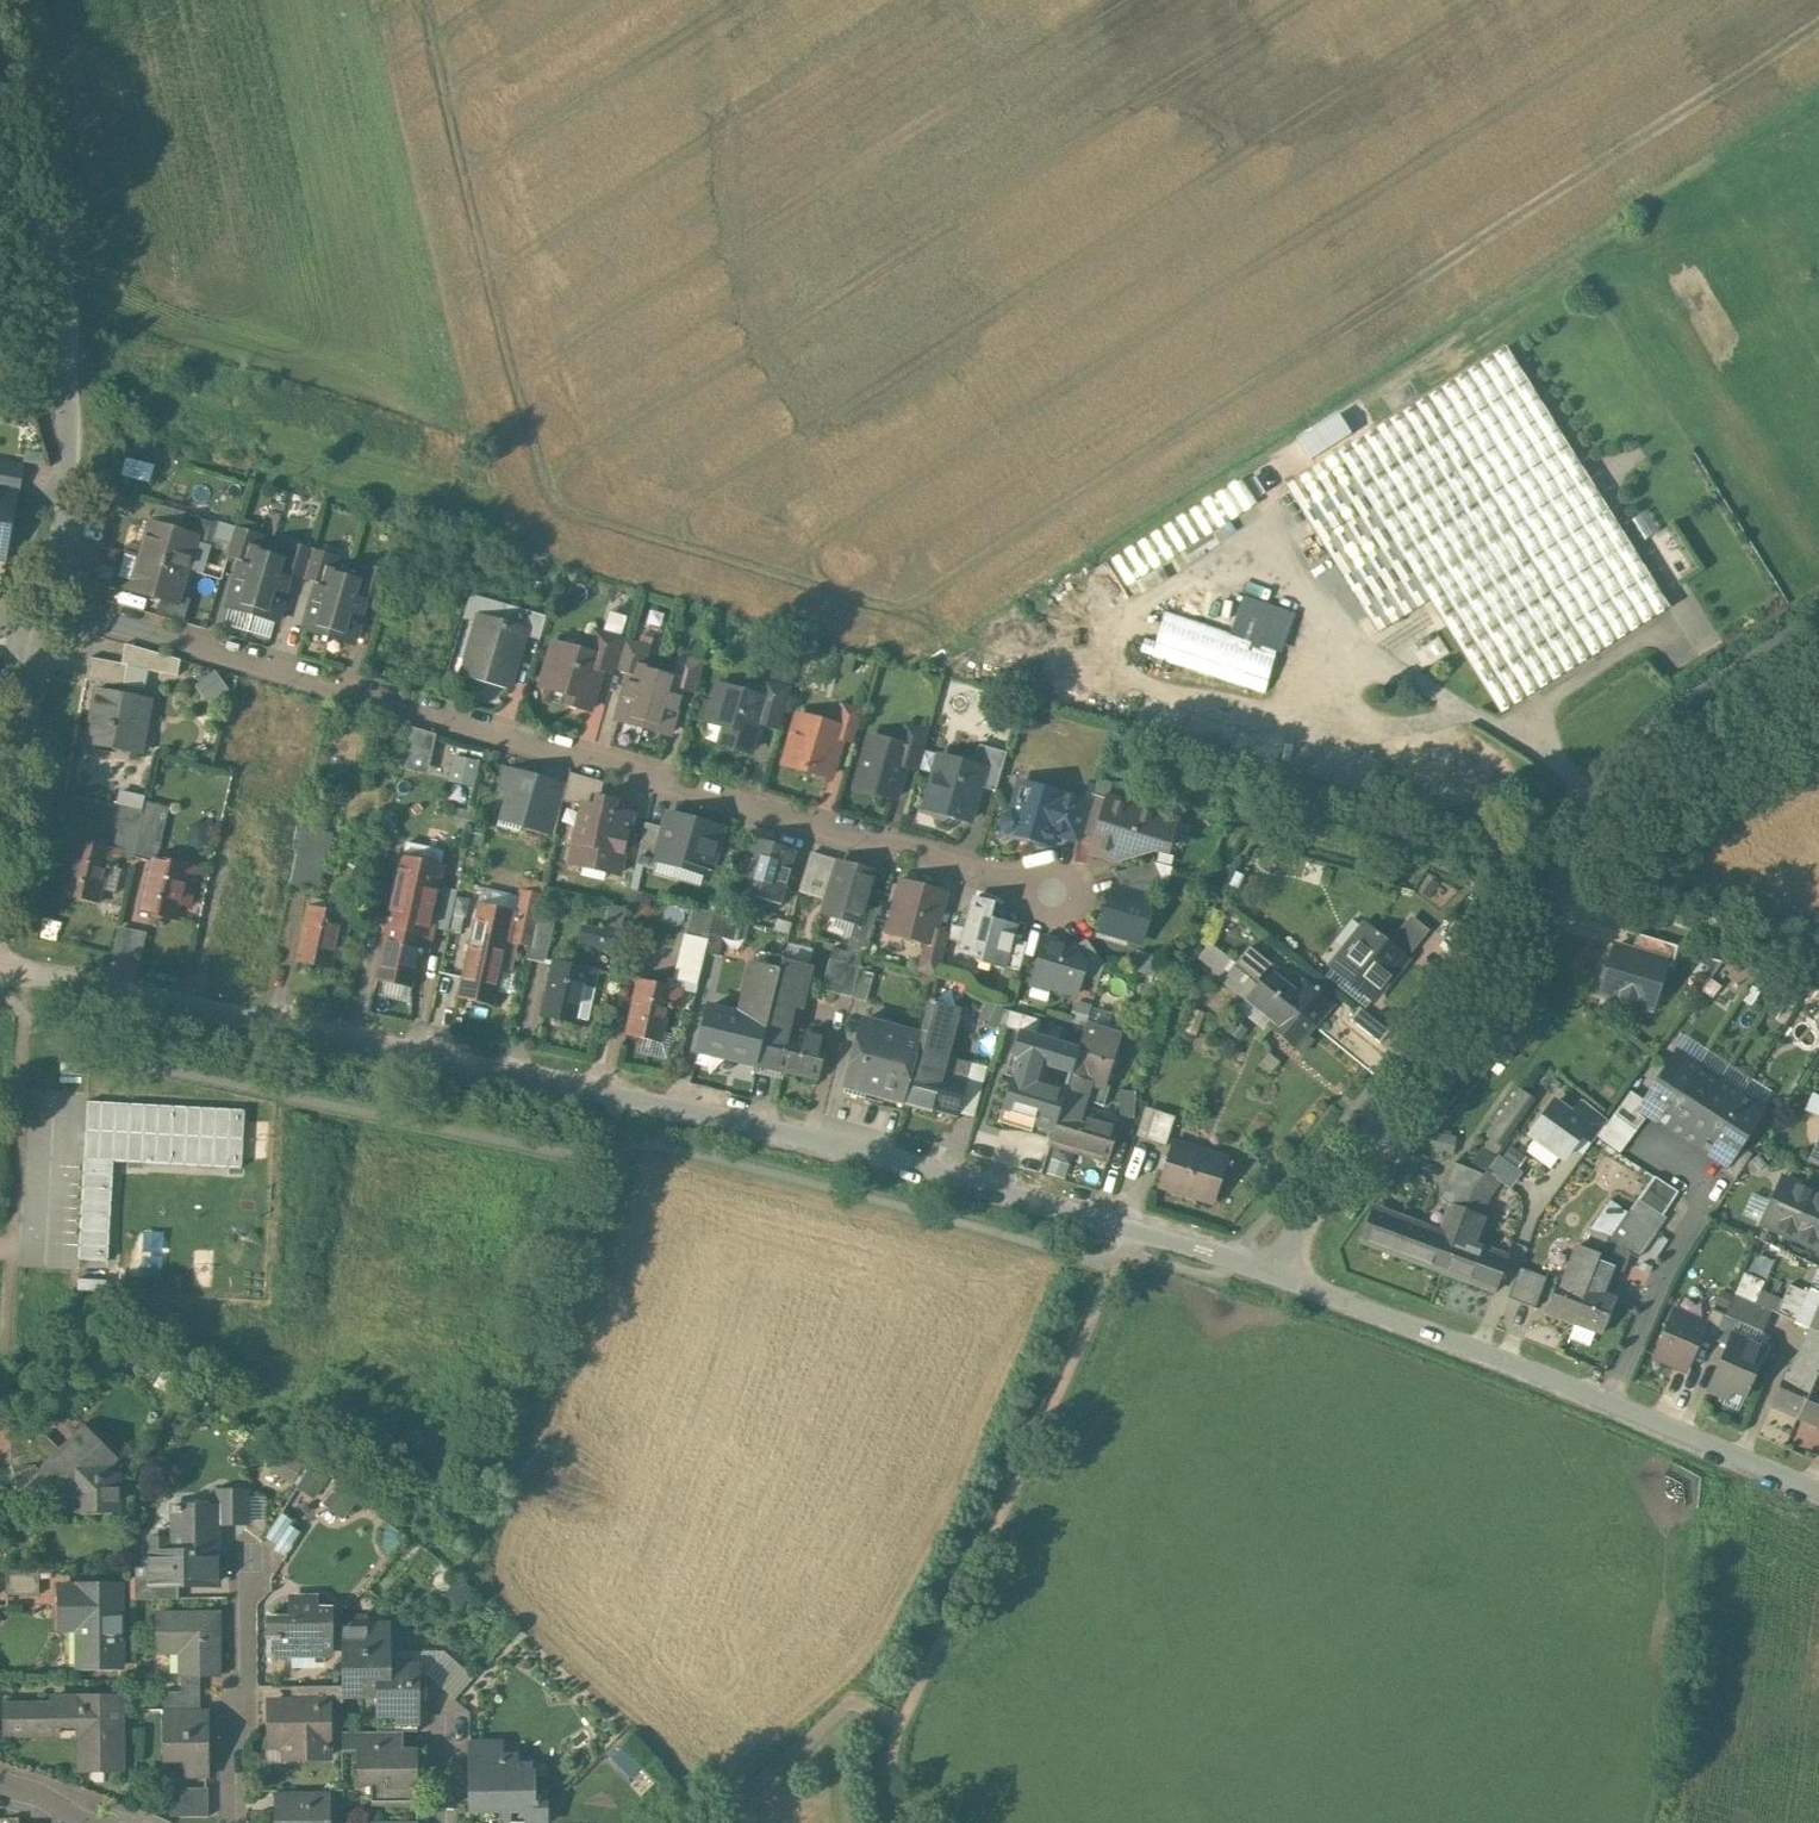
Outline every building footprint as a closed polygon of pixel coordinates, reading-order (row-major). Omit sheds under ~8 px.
[(1507,348),(1286,487),(1378,633),(1429,601),(1500,714),(1669,608),(1507,348)] [(1242,480),(1112,561),(1127,586),(1257,505),(1242,480)] [(0,490),(0,559),(5,560),(18,494),(0,490)] [(213,523),(184,515),(180,532),(196,536),(194,544),(206,547),(213,523)] [(180,532),(151,523),(141,557),(186,570),(194,544),(196,536),(180,532)] [(234,528),(218,524),(213,541),(228,546),(234,528)] [(1677,577),(1696,566),(1674,524),(1654,534),(1677,577)] [(261,535),(236,528),(227,558),(241,562),(245,548),(256,551),(261,535)] [(313,550),(288,543),(284,559),(294,562),(290,576),(304,580),(313,550)] [(256,551),(245,548),(241,562),(228,607),(253,614),(270,555),(256,551)] [(337,557),(313,550),(304,580),(318,584),(322,570),(333,573),(337,557)] [(284,559),(270,555),(253,614),(277,621),(290,576),(294,562),(284,559)] [(186,570),(141,557),(131,591),(160,600),(177,605),(179,597),(186,570)] [(389,572),(365,565),(360,581),(371,584),(367,598),(380,602),(389,572)] [(333,573),(322,570),(318,584),(305,629),(329,636),(346,577),(333,573)] [(360,581),(346,577),(329,636),(353,643),(367,598),(371,584),(360,581)] [(504,605),(469,595),(462,619),(478,624),(480,618),(498,623),(504,605)] [(177,605),(160,600),(155,616),(183,624),(190,600),(179,597),(177,605)] [(1167,617),(1155,656),(1263,690),(1287,613),(1244,599),(1232,637),(1167,617)] [(546,617),(504,605),(498,623),(525,631),(523,636),(539,641),(546,617)] [(498,623),(480,618),(478,624),(463,677),(508,690),(523,636),(525,631),(498,623)] [(625,639),(594,630),(587,653),(604,658),(600,672),(614,676),(616,671),(625,639)] [(651,647),(625,639),(616,671),(629,675),(632,666),(645,669),(651,647)] [(587,653),(554,644),(547,668),(555,670),(550,690),(569,695),(566,705),(590,711),(596,690),(595,690),(600,672),(604,658),(587,653)] [(180,661),(125,645),(121,664),(128,665),(127,668),(177,677),(180,661)] [(705,662),(679,655),(672,677),(685,681),(682,690),(695,694),(705,662)] [(121,664),(90,658),(86,680),(123,687),(127,668),(128,665),(121,664)] [(645,669),(632,666),(629,675),(617,720),(643,727),(658,673),(645,669)] [(211,704),(232,692),(219,670),(199,682),(211,704)] [(672,677),(658,673),(643,727),(669,735),(682,690),(685,681),(672,677)] [(791,688),(765,680),(760,698),(768,700),(762,723),(780,728),(791,688)] [(760,698),(717,686),(711,708),(717,710),(714,720),(717,726),(725,728),(721,744),(749,753),(754,736),(759,732),(762,723),(768,700),(760,698)] [(150,702),(96,692),(86,743),(141,754),(150,702)] [(863,710),(842,704),(835,727),(842,729),(840,738),(854,742),(863,710)] [(835,727),(799,716),(785,765),(812,773),(815,776),(819,775),(828,777),(840,738),(842,729),(835,727)] [(929,730),(906,723),(900,746),(909,749),(904,767),(917,771),(929,730)] [(401,765),(427,774),(441,734),(414,725),(401,765)] [(900,746),(870,738),(856,788),(894,799),(904,767),(909,749),(900,746)] [(1006,753),(979,746),(973,766),(983,769),(978,787),(995,792),(1006,753)] [(450,781),(477,787),(483,760),(455,754),(450,781)] [(973,766),(945,758),(939,778),(932,781),(930,789),(934,796),(940,798),(936,812),(969,821),(978,787),(983,769),(973,766)] [(566,787),(525,775),(522,773),(518,771),(513,770),(510,771),(506,769),(500,789),(511,792),(511,794),(508,796),(507,798),(506,800),(506,802),(506,804),(506,806),(508,809),(507,810),(524,814),(521,825),(555,835),(562,802),(566,787)] [(603,783),(569,773),(566,787),(562,802),(583,806),(583,805),(596,808),(598,799),(600,799),(603,783)] [(1021,782),(1011,813),(1010,813),(1003,817),(1001,825),(1005,832),(1051,845),(1055,832),(1065,795),(1021,782)] [(255,788),(231,783),(229,794),(252,799),(255,788)] [(1091,802),(1065,795),(1055,832),(1080,839),(1085,824),(1091,802)] [(1107,799),(1093,795),(1091,802),(1085,824),(1098,828),(1099,828),(1107,799)] [(308,801),(288,797),(281,827),(301,832),(308,801)] [(600,799),(598,799),(596,808),(583,805),(583,806),(570,864),(619,875),(632,816),(613,811),(615,802),(600,799)] [(1176,821),(1107,799),(1099,828),(1098,828),(1091,852),(1115,859),(1119,848),(1132,852),(1156,846),(1167,850),(1176,821)] [(143,811),(117,805),(110,837),(136,843),(143,811)] [(206,810),(187,806),(185,816),(180,815),(175,839),(179,840),(179,842),(198,846),(206,810)] [(721,829),(669,814),(665,829),(656,860),(658,861),(708,875),(721,829)] [(665,829),(645,823),(636,865),(655,870),(658,861),(656,860),(665,829)] [(316,835),(302,832),(303,831),(302,830),(296,856),(296,857),(324,863),(323,864),(326,864),(332,836),(316,833),(316,835)] [(136,843),(110,837),(107,849),(120,852),(119,858),(132,861),(133,855),(133,854),(136,843)] [(796,851),(752,838),(736,892),(781,905),(796,851)] [(107,849),(75,842),(63,896),(99,904),(107,869),(111,870),(111,868),(117,869),(119,858),(120,852),(107,849)] [(282,852),(238,843),(230,880),(231,880),(220,929),(219,930),(255,938),(255,936),(254,936),(262,900),(272,902),(275,886),(273,886),(274,881),(276,882),(282,852)] [(444,851),(407,843),(392,912),(428,920),(439,870),(440,870),(444,851)] [(296,856),(282,852),(276,882),(290,885),(296,857),(296,856)] [(739,857),(730,854),(728,863),(737,866),(739,857)] [(834,861),(811,854),(803,879),(826,886),(834,861)] [(324,863),(296,857),(290,885),(318,891),(323,864),(324,863)] [(198,869),(153,859),(141,913),(176,921),(185,884),(194,886),(198,869)] [(874,873),(840,863),(825,914),(854,923),(859,924),(864,906),(874,873)] [(1154,863),(1114,873),(1121,888),(1138,884),(1157,889),(1160,879),(1154,863)] [(440,870),(439,870),(428,920),(427,926),(434,928),(448,931),(451,916),(457,890),(461,875),(440,870)] [(826,886),(803,879),(799,892),(822,899),(826,886)] [(945,894),(902,882),(888,933),(924,943),(931,945),(935,932),(945,894)] [(1121,888),(1112,890),(1100,929),(1141,941),(1157,889),(1138,884),(1121,888)] [(471,893),(457,890),(451,916),(465,919),(471,893)] [(519,898),(482,890),(470,943),(515,953),(517,944),(509,942),(519,898)] [(542,895),(521,891),(519,898),(509,942),(517,944),(530,947),(537,919),(542,895)] [(1005,967),(1012,939),(1016,925),(1008,923),(990,919),(993,907),(994,903),(975,898),(966,929),(963,943),(960,952),(975,956),(975,957),(978,958),(977,961),(1004,968),(1005,967)] [(604,933),(583,928),(579,945),(617,952),(626,909),(610,905),(605,929),(604,933)] [(859,924),(854,923),(847,946),(848,946),(864,950),(866,951),(878,910),(864,906),(859,924)] [(352,917),(307,907),(307,908),(296,961),(295,961),(332,970),(332,969),(331,969),(339,932),(348,934),(352,917)] [(1001,913),(993,907),(990,919),(1008,923),(1006,919),(1001,913)] [(428,920),(392,912),(389,925),(433,935),(434,928),(427,926),(428,920)] [(714,917),(700,913),(694,937),(708,940),(714,917)] [(1413,952),(1432,928),(1414,914),(1395,938),(1413,952)] [(708,940),(705,954),(717,957),(717,956),(726,920),(714,917),(708,940)] [(553,923),(537,919),(530,947),(528,959),(545,962),(550,939),(564,943),(567,930),(553,927),(553,923)] [(110,978),(137,983),(149,931),(122,925),(110,978)] [(433,935),(389,925),(377,979),(413,987),(420,953),(423,954),(424,951),(430,952),(433,935)] [(963,943),(966,929),(951,925),(948,936),(947,938),(963,943)] [(1405,959),(1365,928),(1333,968),(1372,999),(1405,959)] [(931,945),(924,943),(916,971),(937,977),(947,938),(948,936),(935,932),(931,945)] [(1678,947),(1637,934),(1632,951),(1665,961),(1664,964),(1672,967),(1678,947)] [(694,937),(684,935),(681,948),(682,949),(705,954),(708,940),(694,937)] [(1012,939),(1005,967),(1019,970),(1027,943),(1012,939)] [(1086,939),(1073,948),(1085,967),(1082,977),(1098,982),(1103,965),(1086,939)] [(1072,949),(1044,940),(1031,985),(1048,990),(1049,986),(1077,994),(1082,977),(1085,967),(1073,948),(1072,949)] [(1226,956),(1209,942),(1199,955),(1215,969),(1226,956)] [(515,953),(470,943),(458,998),(494,1006),(494,1005),(502,971),(505,972),(505,970),(511,971),(515,954),(515,953)] [(847,952),(833,948),(822,990),(852,998),(864,950),(848,946),(847,952)] [(1632,951),(1615,946),(1601,995),(1641,1007),(1646,990),(1656,993),(1664,964),(1665,961),(1632,951)] [(1271,966),(1249,948),(1236,964),(1242,968),(1259,982),(1271,966)] [(705,954),(682,949),(674,981),(697,986),(705,954)] [(740,1015),(709,1007),(698,1051),(758,1065),(766,1030),(780,972),(781,972),(786,950),(785,949),(783,958),(781,957),(778,970),(776,970),(776,971),(752,965),(740,1015)] [(810,969),(784,963),(787,950),(786,950),(781,972),(780,972),(766,1030),(787,1034),(793,1005),(801,1007),(810,969)] [(736,960),(717,956),(717,957),(705,954),(697,986),(729,994),(729,993),(736,960)] [(1161,962),(1136,955),(1131,970),(1156,978),(1161,962)] [(1236,964),(1226,956),(1215,969),(1213,972),(1229,985),(1242,968),(1236,964)] [(598,972),(553,963),(542,1016),(576,1023),(585,987),(594,989),(598,972)] [(1286,979),(1271,966),(1259,982),(1285,1003),(1294,993),(1282,983),(1286,979)] [(1259,982),(1242,968),(1229,985),(1246,999),(1259,982)] [(874,974),(860,971),(853,998),(866,1002),(874,974)] [(965,986),(936,978),(930,1004),(931,1004),(959,1010),(965,986)] [(683,991),(638,981),(626,1035),(661,1043),(669,1008),(672,1009),(674,1007),(679,1008),(683,991)] [(1285,1003),(1259,982),(1246,999),(1272,1020),(1286,1004),(1285,1003)] [(1331,1005),(1302,982),(1294,993),(1285,1003),(1286,1004),(1314,1027),(1331,1005)] [(1399,1020),(1377,1003),(1367,1015),(1388,1032),(1399,1020)] [(931,1004),(922,1037),(921,1037),(904,1102),(957,1116),(967,1080),(950,1075),(953,1073),(956,1060),(938,1055),(943,1039),(951,1041),(959,1010),(931,1004)] [(1314,1027),(1286,1004),(1272,1020),(1267,1027),(1300,1054),(1311,1041),(1306,1037),(1314,1027)] [(1367,1015),(1359,1008),(1350,1019),(1379,1043),(1388,1032),(1367,1015)] [(1085,1027),(1056,1018),(1046,1053),(1055,1056),(1051,1070),(1070,1076),(1085,1027)] [(863,1021),(845,1086),(904,1102),(921,1037),(863,1021)] [(1046,1031),(1009,1021),(1005,1040),(1040,1050),(1046,1031)] [(1004,1026),(990,1022),(982,1049),(995,1053),(1004,1026)] [(1203,1025),(1189,1023),(1184,1047),(1198,1050),(1203,1025)] [(1113,1036),(1085,1027),(1070,1076),(1090,1082),(1094,1068),(1103,1070),(1113,1036)] [(1246,1034),(1236,1028),(1229,1040),(1239,1046),(1246,1034)] [(787,1034),(766,1030),(758,1065),(785,1072),(794,1036),(787,1034)] [(805,1038),(794,1036),(785,1072),(817,1079),(827,1036),(807,1031),(805,1038)] [(1676,1053),(1661,1077),(1657,1078),(1654,1081),(1655,1085),(1645,1101),(1640,1109),(1644,1112),(1656,1120),(1662,1110),(1668,1114),(1698,1067),(1676,1053)] [(1698,1067),(1668,1114),(1674,1117),(1668,1127),(1683,1137),(1719,1081),(1698,1067)] [(1037,1085),(1021,1135),(1050,1144),(1070,1076),(1051,1070),(1046,1087),(1037,1085)] [(1090,1082),(1070,1076),(1050,1144),(1107,1161),(1118,1126),(1086,1116),(1090,1101),(1085,1099),(1090,1082)] [(1719,1081),(1683,1137),(1699,1147),(1705,1138),(1711,1141),(1741,1095),(1719,1081)] [(1520,1090),(1498,1121),(1512,1131),(1534,1100),(1520,1090)] [(1135,1092),(1121,1091),(1120,1119),(1134,1119),(1135,1092)] [(1630,1091),(1613,1114),(1637,1131),(1646,1119),(1641,1116),(1644,1112),(1640,1109),(1645,1101),(1630,1091)] [(1741,1095),(1711,1141),(1717,1145),(1711,1155),(1726,1165),(1727,1165),(1739,1147),(1742,1141),(1746,1140),(1748,1137),(1748,1133),(1763,1109),(1741,1095)] [(1608,1121),(1582,1100),(1571,1114),(1587,1126),(1580,1136),(1591,1144),(1608,1121)] [(112,1260),(116,1162),(246,1166),(248,1107),(88,1101),(82,1259),(112,1260)] [(1571,1114),(1555,1102),(1531,1135),(1563,1159),(1580,1136),(1587,1126),(1571,1114)] [(1176,1117),(1155,1111),(1147,1141),(1166,1147),(1176,1117)] [(1503,1135),(1493,1128),(1487,1137),(1497,1144),(1503,1135)] [(1435,1130),(1430,1148),(1456,1154),(1460,1136),(1435,1130)] [(1220,1158),(1174,1143),(1159,1187),(1198,1199),(1208,1195),(1220,1158)] [(1751,1155),(1739,1147),(1727,1165),(1726,1165),(1722,1172),(1735,1180),(1751,1155)] [(1496,1158),(1483,1149),(1474,1163),(1486,1171),(1487,1170),(1496,1158)] [(1052,1175),(1070,1175),(1070,1159),(1053,1159),(1052,1175)] [(1483,1175),(1454,1163),(1447,1182),(1472,1191),(1476,1186),(1483,1175)] [(1501,1181),(1487,1170),(1486,1171),(1483,1175),(1476,1186),(1489,1197),(1501,1181)] [(1678,1192),(1654,1177),(1629,1211),(1657,1231),(1666,1218),(1663,1216),(1678,1192)] [(1472,1191),(1447,1182),(1441,1198),(1447,1205),(1450,1206),(1450,1205),(1465,1210),(1471,1193),(1472,1191)] [(1784,1182),(1765,1223),(1799,1238),(1817,1196),(1784,1182)] [(1489,1197),(1476,1186),(1472,1191),(1471,1193),(1465,1210),(1479,1215),(1478,1215),(1482,1217),(1482,1216),(1489,1197)] [(1799,1238),(1818,1247),(1818,1197),(1817,1196),(1799,1238)] [(1465,1210),(1450,1205),(1450,1206),(1440,1232),(1440,1233),(1454,1238),(1465,1210)] [(1400,1217),(1374,1207),(1360,1242),(1387,1252),(1400,1217)] [(1479,1215),(1465,1210),(1454,1238),(1468,1243),(1478,1215),(1479,1215)] [(1606,1243),(1600,1255),(1598,1261),(1612,1267),(1611,1269),(1623,1273),(1630,1255),(1637,1258),(1657,1231),(1629,1211),(1610,1238),(1606,1243)] [(1478,1215),(1468,1243),(1474,1245),(1484,1217),(1482,1216),(1482,1217),(1478,1215)] [(1440,1232),(1400,1217),(1387,1252),(1442,1272),(1454,1238),(1440,1233),(1440,1232)] [(1593,1231),(1585,1249),(1600,1255),(1606,1243),(1610,1238),(1593,1231)] [(1468,1243),(1454,1238),(1442,1272),(1469,1282),(1482,1248),(1468,1243)] [(1508,1257),(1474,1245),(1482,1248),(1469,1282),(1495,1292),(1508,1257)] [(1585,1249),(1577,1246),(1564,1279),(1587,1289),(1598,1261),(1600,1255),(1585,1249)] [(1612,1267),(1598,1261),(1587,1289),(1602,1294),(1611,1269),(1612,1267)] [(1546,1279),(1519,1268),(1508,1298),(1536,1308),(1546,1279)] [(1564,1279),(1560,1278),(1547,1313),(1574,1323),(1587,1289),(1564,1279)] [(1789,1285),(1777,1314),(1796,1322),(1809,1293),(1804,1291),(1789,1285)] [(1602,1294),(1587,1289),(1574,1323),(1602,1334),(1615,1299),(1602,1294)] [(1796,1322),(1795,1324),(1810,1330),(1818,1311),(1818,1293),(1811,1289),(1810,1291),(1806,1289),(1804,1291),(1809,1293),(1796,1322)] [(1772,1311),(1734,1295),(1725,1315),(1725,1316),(1763,1332),(1772,1311)] [(1725,1315),(1711,1309),(1704,1325),(1705,1326),(1701,1335),(1714,1340),(1725,1316),(1725,1315)] [(1791,1374),(1786,1372),(1771,1406),(1798,1418),(1812,1384),(1818,1369),(1818,1311),(1810,1330),(1791,1374)] [(1674,1312),(1655,1356),(1686,1369),(1701,1335),(1705,1326),(1704,1325),(1674,1312)] [(1764,1349),(1733,1336),(1709,1390),(1726,1398),(1729,1390),(1743,1396),(1764,1349)] [(1812,1384),(1798,1418),(1818,1427),(1818,1387),(1812,1384)] [(117,1460),(85,1428),(62,1451),(47,1466),(47,1467),(49,1468),(57,1460),(63,1466),(63,1483),(75,1496),(75,1509),(120,1509),(120,1477),(110,1467),(117,1460)] [(45,1436),(10,1437),(11,1468),(14,1468),(47,1467),(47,1466),(62,1451),(45,1436)] [(285,1452),(275,1470),(296,1482),(306,1464),(285,1452)] [(47,1467),(14,1468),(14,1477),(10,1479),(15,1490),(56,1489),(61,1483),(63,1483),(63,1466),(57,1460),(49,1468),(47,1467)] [(313,1466),(299,1485),(318,1499),(332,1479),(313,1466)] [(326,1505),(348,1517),(358,1498),(336,1486),(326,1505)] [(248,1491),(218,1492),(218,1510),(219,1510),(219,1525),(248,1525),(248,1491)] [(168,1546),(163,1540),(150,1540),(150,1578),(173,1578),(173,1586),(179,1586),(214,1585),(219,1580),(219,1525),(219,1510),(218,1510),(182,1510),(181,1508),(173,1508),(173,1563),(168,1563),(168,1546)] [(284,1514),(268,1539),(289,1552),(305,1527),(284,1514)] [(39,1572),(7,1572),(7,1596),(39,1596),(39,1572)] [(150,1578),(136,1578),(136,1600),(179,1600),(179,1586),(173,1586),(173,1578),(150,1578)] [(120,1587),(64,1587),(65,1625),(84,1624),(84,1668),(121,1668),(120,1587)] [(319,1609),(319,1598),(304,1598),(304,1605),(289,1605),(289,1617),(268,1617),(268,1638),(275,1638),(276,1658),(293,1658),(293,1654),(326,1653),(325,1634),(333,1634),(333,1609),(319,1609)] [(219,1614),(157,1614),(157,1653),(181,1653),(181,1676),(201,1676),(220,1676),(219,1614)] [(389,1645),(369,1645),(369,1626),(343,1626),(343,1697),(379,1697),(379,1732),(403,1732),(418,1732),(417,1667),(389,1667),(389,1645)] [(427,1669),(457,1697),(475,1677),(445,1649),(427,1669)] [(201,1676),(181,1676),(181,1692),(164,1692),(164,1710),(201,1709),(201,1676)] [(342,1687),(291,1688),(291,1704),(329,1704),(329,1705),(343,1704),(343,1697),(342,1687)] [(122,1698),(53,1699),(53,1703),(37,1703),(37,1722),(53,1722),(53,1730),(80,1730),(80,1771),(123,1770),(122,1698)] [(37,1703),(7,1703),(7,1739),(37,1739),(37,1722),(37,1703)] [(291,1704),(271,1704),(271,1747),(286,1747),(286,1752),(302,1752),(302,1758),(329,1758),(329,1705),(329,1704),(291,1704)] [(201,1709),(164,1710),(165,1756),(185,1755),(185,1764),(208,1764),(207,1709),(201,1709)] [(379,1732),(343,1733),(343,1751),(357,1751),(357,1785),(360,1785),(360,1779),(384,1779),(385,1806),(419,1805),(417,1748),(404,1748),(403,1732),(379,1732)] [(502,1744),(470,1744),(471,1759),(502,1759),(502,1744)] [(625,1745),(614,1754),(632,1778),(644,1769),(625,1745)] [(502,1759),(471,1759),(472,1808),(520,1807),(521,1811),(522,1814),(524,1817),(527,1819),(530,1820),(534,1820),(538,1820),(542,1818),(545,1814),(547,1810),(547,1808),(548,1806),(547,1803),(545,1799),(544,1797),(541,1795),(538,1793),(534,1793),(533,1775),(517,1775),(516,1759),(502,1759)] [(208,1788),(171,1789),(171,1817),(209,1817),(208,1788)] [(277,1796),(277,1822),(329,1822),(329,1795),(277,1796)]
